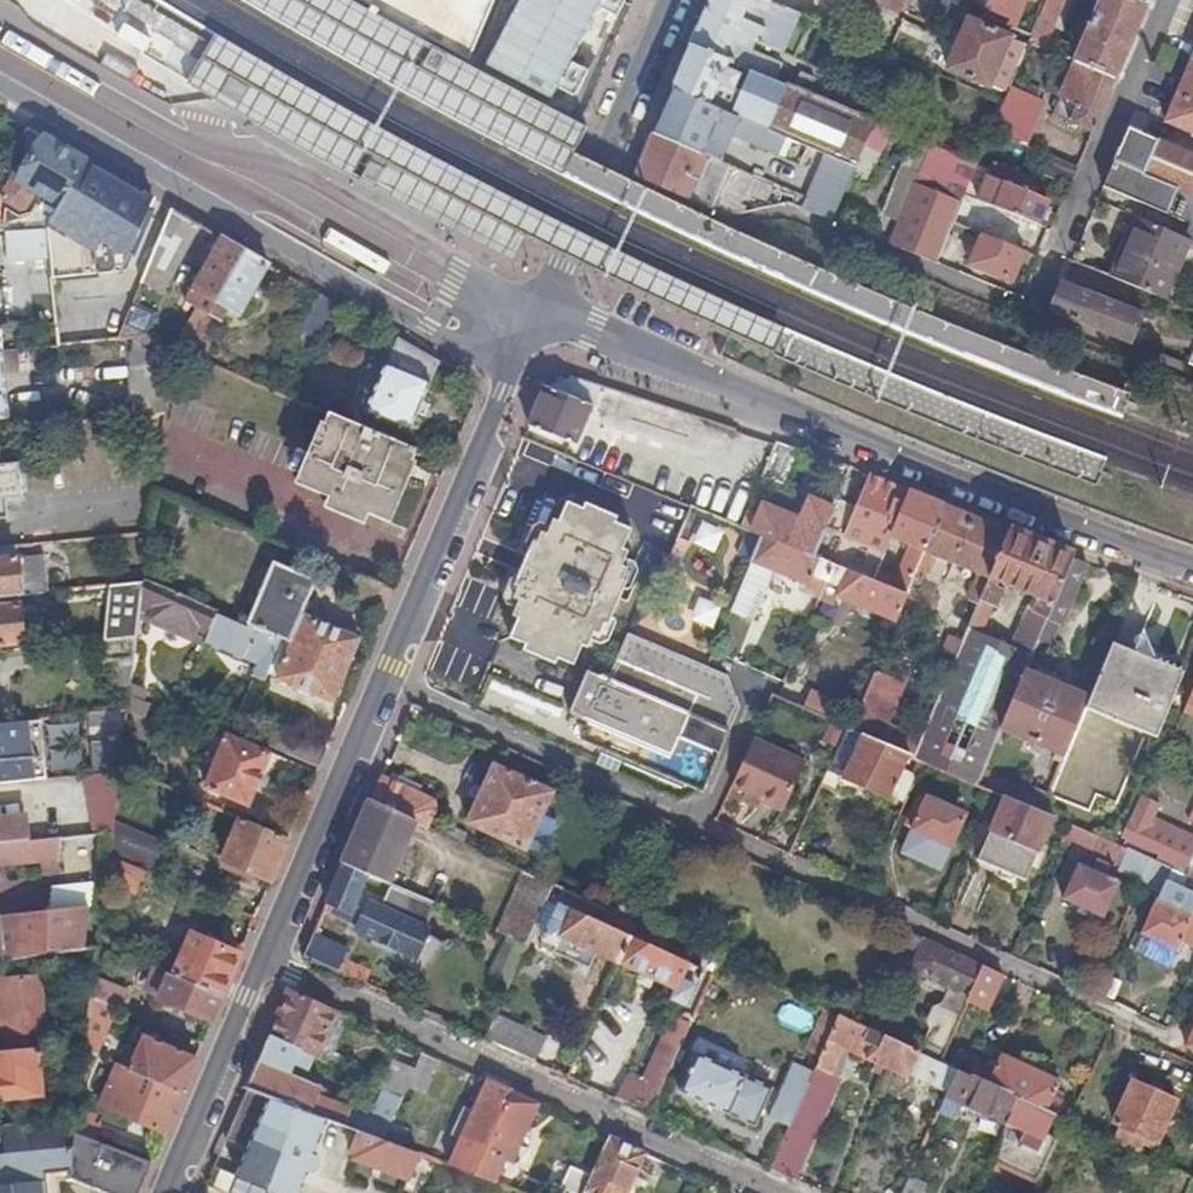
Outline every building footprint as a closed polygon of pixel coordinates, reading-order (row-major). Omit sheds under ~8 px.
[(182,89),(311,162),(426,221),(511,267),(523,244),(537,217),(584,125),(510,86),(429,40),(445,0),(42,0),(182,89)] [(801,16),(762,0),(712,0),(708,11),(692,48),(729,65),(775,84),(782,65),(752,51),(756,43),(784,55),(801,16)] [(900,14),(907,0),(866,0),(900,14)] [(1119,80),(1148,9),(1125,0),(1103,0),(1087,38),(1088,38),(1082,54),(1050,42),(1061,14),(1046,8),(1038,25),(1033,37),(1031,44),(1078,63),(1096,71),(1119,80)] [(1046,8),(1061,14),(1067,0),(1049,0),(1046,8)] [(602,81),(623,17),(579,2),(568,37),(560,34),(554,52),(573,58),(569,70),(602,81)] [(1002,23),(1033,37),(1038,25),(1008,11),(1002,23)] [(1012,37),(970,19),(949,71),(991,88),(999,69),(1009,72),(1014,61),(1004,57),(1012,37)] [(923,56),(930,29),(902,22),(895,49),(923,56)] [(1177,52),(1162,46),(1155,66),(1168,72),(1177,52)] [(855,167),(875,123),(809,95),(794,89),(787,86),(783,96),(747,82),(746,84),(738,81),(739,78),(726,73),(729,65),(692,48),(683,69),(673,91),(788,139),(828,156),(855,167)] [(1165,122),(1192,134),(1192,57),(1165,122)] [(1096,71),(1078,63),(1065,94),(1083,102),(1096,71)] [(1102,119),(1119,80),(1096,71),(1083,102),(1065,94),(1055,117),(1095,135),(1102,119)] [(794,89),(809,95),(814,83),(800,77),(794,89)] [(1006,103),(993,133),(1028,148),(1047,105),(1011,90),(1006,103)] [(780,157),(788,139),(673,91),(665,108),(654,134),(704,155),(715,130),(731,137),(780,157)] [(42,135),(29,128),(4,170),(11,176),(2,193),(6,201),(21,210),(27,209),(38,191),(62,204),(88,163),(91,156),(45,129),(42,135)] [(720,162),(731,137),(715,130),(704,155),(720,162)] [(744,202),(755,177),(720,162),(704,155),(654,134),(637,178),(731,218),(745,214),(746,208),(738,204),(740,201),(744,202)] [(1155,144),(1146,166),(1133,160),(1140,143),(1125,136),(1103,187),(1189,224),(1183,239),(1189,241),(1192,242),(1192,160),(1155,144)] [(804,210),(833,221),(855,167),(828,156),(809,200),(804,210)] [(1074,185),(1080,171),(1051,158),(1045,172),(1074,185)] [(129,183),(88,163),(62,204),(48,225),(97,252),(98,272),(128,269),(135,252),(157,197),(129,183)] [(968,174),(975,177),(979,167),(972,163),(968,174)] [(1029,223),(1040,227),(1050,203),(1002,184),(998,194),(984,189),(979,202),(1029,223)] [(955,225),(984,236),(1018,251),(1029,223),(979,202),(967,197),(955,225)] [(171,209),(141,285),(161,294),(200,227),(171,209)] [(892,246),(938,265),(953,229),(908,209),(892,246)] [(537,217),(523,244),(573,268),(621,293),(711,333),(726,340),(771,360),(782,334),(693,293),(584,241),(537,217)] [(1183,239),(1136,219),(1112,278),(1164,300),(1188,242),(1189,241),(1183,239)] [(97,252),(48,225),(54,277),(98,272),(97,252)] [(48,258),(46,228),(6,230),(9,260),(48,258)] [(1013,285),(1026,255),(1018,251),(984,236),(971,267),(1013,285)] [(245,253),(222,239),(193,290),(186,301),(196,308),(175,347),(193,355),(214,309),(245,253)] [(214,309),(193,355),(191,358),(203,362),(221,321),(224,323),(231,312),(242,318),(271,267),(245,253),(214,309)] [(381,281),(385,273),(365,261),(361,269),(381,281)] [(29,305),(25,278),(9,280),(13,307),(29,305)] [(1104,296),(1086,289),(1065,279),(1051,310),(1132,343),(1144,314),(1104,296)] [(1089,281),(1086,289),(1104,296),(1107,288),(1089,281)] [(342,307),(321,296),(302,331),(316,339),(322,342),(342,307)] [(316,339),(302,331),(296,344),(310,353),(316,339)] [(124,418),(166,414),(174,349),(147,337),(134,339),(124,418)] [(440,363),(399,340),(367,413),(410,432),(440,363)] [(13,430),(4,352),(2,352),(0,352),(0,431),(13,430)] [(546,388),(529,426),(576,445),(592,408),(546,388)] [(414,459),(417,451),(336,417),(332,425),(326,422),(299,484),(333,499),(328,510),(366,525),(371,515),(392,524),(419,462),(414,459)] [(7,518),(5,499),(22,497),(20,465),(2,466),(0,439),(0,519),(7,518)] [(783,485),(797,451),(777,445),(764,478),(783,485)] [(917,573),(945,507),(922,497),(868,476),(854,509),(838,501),(824,533),(813,558),(833,567),(873,583),(891,539),(909,546),(891,591),(906,597),(907,594),(917,573)] [(623,550),(631,531),(616,524),(618,519),(587,505),(585,511),(568,505),(560,525),(554,522),(547,537),(541,536),(538,545),(532,543),(514,588),(520,588),(515,601),(519,603),(513,617),(519,620),(511,638),(525,645),(523,651),(556,664),(558,660),(574,666),(582,646),(588,649),(599,623),(608,627),(626,583),(618,579),(629,553),(623,550)] [(813,558),(824,533),(765,507),(756,527),(745,523),(743,529),(762,537),(813,558)] [(979,604),(1010,533),(983,522),(945,507),(917,573),(927,577),(935,557),(943,560),(980,575),(970,600),(979,604)] [(752,562),(762,537),(743,529),(692,508),(672,553),(743,584),(752,562)] [(913,760),(978,787),(983,775),(1002,729),(1027,672),(1039,641),(1075,559),(1048,548),(1010,533),(979,604),(964,639),(953,667),(923,738),(913,760)] [(833,567),(813,558),(762,537),(752,562),(774,571),(807,585),(806,588),(816,593),(814,598),(819,599),(826,582),(833,567)] [(21,596),(51,593),(47,555),(19,558),(18,549),(0,551),(0,599),(21,596)] [(931,590),(943,560),(935,557),(927,577),(924,587),(931,590)] [(1053,646),(1088,564),(1075,559),(1039,641),(1053,646)] [(774,571),(752,562),(743,584),(731,613),(752,622),(774,571)] [(285,641),(350,669),(361,640),(302,615),(316,583),(275,565),(249,625),(285,641)] [(873,583),(833,567),(826,582),(841,589),(837,598),(895,623),(906,597),(891,591),(873,583)] [(927,577),(917,573),(907,594),(919,600),(924,587),(927,577)] [(110,587),(107,643),(137,640),(139,640),(142,619),(145,583),(110,587)] [(145,583),(142,619),(205,645),(219,613),(145,583)] [(924,587),(919,600),(925,603),(931,590),(924,587)] [(0,599),(0,647),(42,643),(40,610),(22,612),(21,596),(0,599)] [(267,681),(269,676),(285,641),(249,625),(219,613),(205,645),(257,667),(253,676),(255,677),(267,681)] [(953,667),(964,639),(953,635),(947,650),(936,645),(931,657),(953,667)] [(107,643),(103,643),(105,664),(135,661),(137,640),(107,643)] [(336,702),(350,669),(285,641),(269,676),(336,702)] [(1084,709),(1158,739),(1185,675),(1111,644),(1088,699),(1084,709)] [(616,662),(613,669),(607,683),(585,674),(569,715),(590,724),(582,744),(603,752),(602,755),(623,764),(624,761),(663,777),(662,780),(682,788),(683,786),(703,794),(728,733),(689,716),(697,696),(616,662)] [(876,668),(848,731),(863,738),(908,757),(913,760),(923,738),(887,722),(905,681),(876,668)] [(1065,755),(1084,709),(1088,699),(1027,672),(1002,729),(1065,755)] [(815,689),(806,708),(836,723),(845,703),(815,689)] [(321,768),(328,750),(297,737),(298,733),(267,719),(258,740),(321,768)] [(46,763),(41,720),(0,725),(0,768),(46,763)] [(251,808),(274,756),(228,737),(206,790),(251,808)] [(845,778),(905,804),(917,776),(902,770),(908,757),(863,738),(845,778)] [(754,741),(732,788),(785,811),(807,764),(754,741)] [(48,780),(46,763),(0,768),(0,785),(48,780)] [(528,849),(544,814),(552,793),(494,768),(469,825),(527,851),(528,849)] [(117,773),(84,777),(86,806),(115,802),(117,773)] [(133,801),(137,779),(121,773),(117,799),(133,801)] [(978,787),(985,790),(990,778),(983,775),(978,787)] [(381,778),(370,803),(415,823),(427,829),(436,809),(432,801),(417,794),(419,789),(392,776),(389,782),(381,778)] [(1026,808),(1040,814),(1048,797),(1033,790),(1026,808)] [(953,848),(967,816),(927,798),(913,831),(953,848)] [(1026,808),(1005,799),(979,859),(1027,881),(1053,819),(1040,814),(1026,808)] [(1188,877),(1192,863),(1192,848),(1184,844),(1157,833),(1160,824),(1153,821),(1158,807),(1141,799),(1123,840),(1174,861),(1171,869),(1186,876),(1188,877)] [(360,827),(344,863),(389,883),(415,823),(370,803),(360,827)] [(291,840),(298,822),(270,810),(265,811),(259,828),(291,840)] [(553,819),(544,814),(528,849),(538,854),(545,854),(549,852),(553,848),(554,842),(552,838),(549,834),(553,819)] [(31,842),(29,821),(0,823),(0,845),(31,842)] [(276,874),(291,840),(259,828),(243,821),(225,863),(272,882),(276,874)] [(1157,833),(1184,844),(1187,836),(1160,824),(1157,833)] [(114,852),(158,867),(167,840),(123,825),(114,852)] [(1069,826),(1062,841),(1086,851),(1091,839),(1100,842),(1096,855),(1120,866),(1119,869),(1142,880),(1150,860),(1114,845),(1069,826)] [(1,856),(7,865),(59,860),(63,838),(31,842),(0,845),(0,856),(1,856)] [(1091,839),(1086,851),(1096,855),(1100,842),(1091,839)] [(110,859),(107,883),(138,895),(147,874),(110,859)] [(1142,880),(1162,888),(1142,934),(1178,950),(1192,915),(1192,896),(1180,890),(1186,876),(1171,869),(1150,860),(1142,880)] [(1104,917),(1119,884),(1104,876),(1108,866),(1096,861),(1091,871),(1080,866),(1064,899),(1104,917)] [(344,863),(327,904),(362,919),(357,930),(373,937),(369,944),(422,980),(445,945),(431,935),(432,931),(428,929),(438,906),(420,897),(399,888),(389,883),(344,863)] [(528,947),(555,887),(525,873),(499,933),(528,947)] [(399,888),(420,897),(424,886),(404,876),(399,888)] [(607,910),(619,916),(627,920),(641,889),(621,880),(607,910)] [(597,954),(620,965),(638,925),(627,920),(619,916),(613,928),(561,904),(541,947),(589,970),(597,954)] [(86,950),(90,910),(1,916),(0,916),(0,962),(86,950)] [(640,940),(645,928),(638,925),(620,965),(677,990),(673,999),(687,1006),(696,985),(683,979),(690,964),(640,940)] [(304,958),(338,974),(348,951),(314,934),(304,958)] [(1178,950),(1142,934),(1135,951),(1170,967),(1178,950)] [(224,996),(242,955),(194,935),(176,976),(224,996)] [(921,1054),(941,1063),(969,1002),(985,968),(932,943),(927,953),(922,950),(916,965),(919,974),(927,978),(950,989),(947,994),(942,1006),(934,1008),(927,1023),(931,1033),(921,1054)] [(213,1022),(224,996),(176,976),(151,966),(148,973),(154,976),(150,987),(163,993),(160,999),(213,1022)] [(985,968),(969,1002),(987,1011),(1003,977),(985,968)] [(925,983),(947,994),(950,989),(927,978),(925,983)] [(3,1029),(42,1026),(38,979),(0,982),(0,1019),(3,1019),(3,1029)] [(92,1000),(118,1010),(124,994),(94,982),(92,1000)] [(290,991),(270,1037),(312,1056),(318,1059),(338,1013),(290,991)] [(88,1031),(86,1050),(100,1056),(118,1010),(92,1000),(88,1031)] [(651,1117),(693,1024),(678,1018),(648,1085),(630,1077),(619,1102),(651,1117)] [(948,1093),(958,1071),(941,1063),(921,1054),(840,1018),(815,1073),(790,1128),(812,1139),(832,1094),(824,1091),(843,1049),(908,1079),(910,1075),(948,1093)] [(485,1041),(534,1063),(544,1041),(495,1019),(485,1041)] [(3,1029),(5,1056),(0,1056),(0,1101),(44,1098),(43,1074),(46,1074),(44,1053),(45,1053),(42,1026),(3,1029)] [(184,1092),(198,1059),(146,1037),(132,1070),(184,1092)] [(263,1055),(249,1090),(331,1121),(359,1132),(385,1141),(392,1126),(404,1098),(384,1089),(372,1116),(326,1098),(328,1090),(293,1076),(296,1066),(306,1070),(312,1056),(270,1037),(263,1055)] [(441,1060),(425,1053),(416,1072),(409,1086),(426,1094),(441,1060)] [(729,1115),(757,1128),(774,1089),(698,1054),(681,1093),(729,1115)] [(1018,1099),(1056,1116),(1063,1101),(1055,1097),(1060,1083),(1042,1075),(1045,1068),(1024,1058),(1020,1065),(1003,1057),(996,1071),(986,1066),(982,1074),(975,1071),(972,1077),(1018,1099)] [(382,1088),(384,1089),(404,1098),(409,1086),(416,1072),(394,1062),(382,1088)] [(790,1128),(815,1073),(794,1063),(769,1118),(790,1128)] [(175,1113),(184,1092),(132,1070),(118,1065),(101,1105),(166,1134),(175,1113)] [(963,1107),(1006,1126),(1018,1099),(972,1077),(958,1071),(948,1093),(939,1113),(957,1121),(963,1107)] [(514,1094),(489,1082),(451,1166),(477,1176),(514,1094)] [(1118,1129),(1113,1142),(1141,1155),(1145,1144),(1155,1148),(1158,1141),(1160,1142),(1178,1103),(1133,1082),(1115,1122),(1118,1124),(1117,1128),(1118,1129)] [(238,1177),(278,1192),(303,1192),(311,1171),(315,1171),(320,1169),(322,1166),(321,1159),(317,1156),(331,1121),(249,1090),(234,1125),(227,1141),(249,1150),(238,1177)] [(539,1105),(514,1094),(477,1176),(496,1184),(506,1162),(512,1165),(539,1105)] [(1039,1154),(1056,1116),(1018,1099),(1006,1126),(1001,1136),(1039,1154)] [(47,1174),(52,1173),(72,1172),(77,1133),(77,1128),(40,1123),(0,1126),(0,1179),(47,1174)] [(385,1141),(401,1148),(407,1132),(392,1126),(385,1141)] [(771,1172),(792,1181),(812,1139),(790,1128),(771,1172)] [(385,1141),(359,1132),(352,1152),(358,1155),(356,1160),(409,1180),(419,1154),(401,1148),(385,1141)] [(77,1133),(72,1172),(72,1177),(112,1192),(141,1192),(150,1172),(154,1162),(77,1133)] [(611,1138),(585,1192),(628,1192),(647,1154),(611,1138)] [(227,1141),(215,1169),(238,1177),(249,1150),(227,1141)] [(0,1179),(0,1192),(48,1192),(47,1174),(0,1179)] [(903,1192),(922,1192),(925,1186),(909,1178),(903,1192)]
